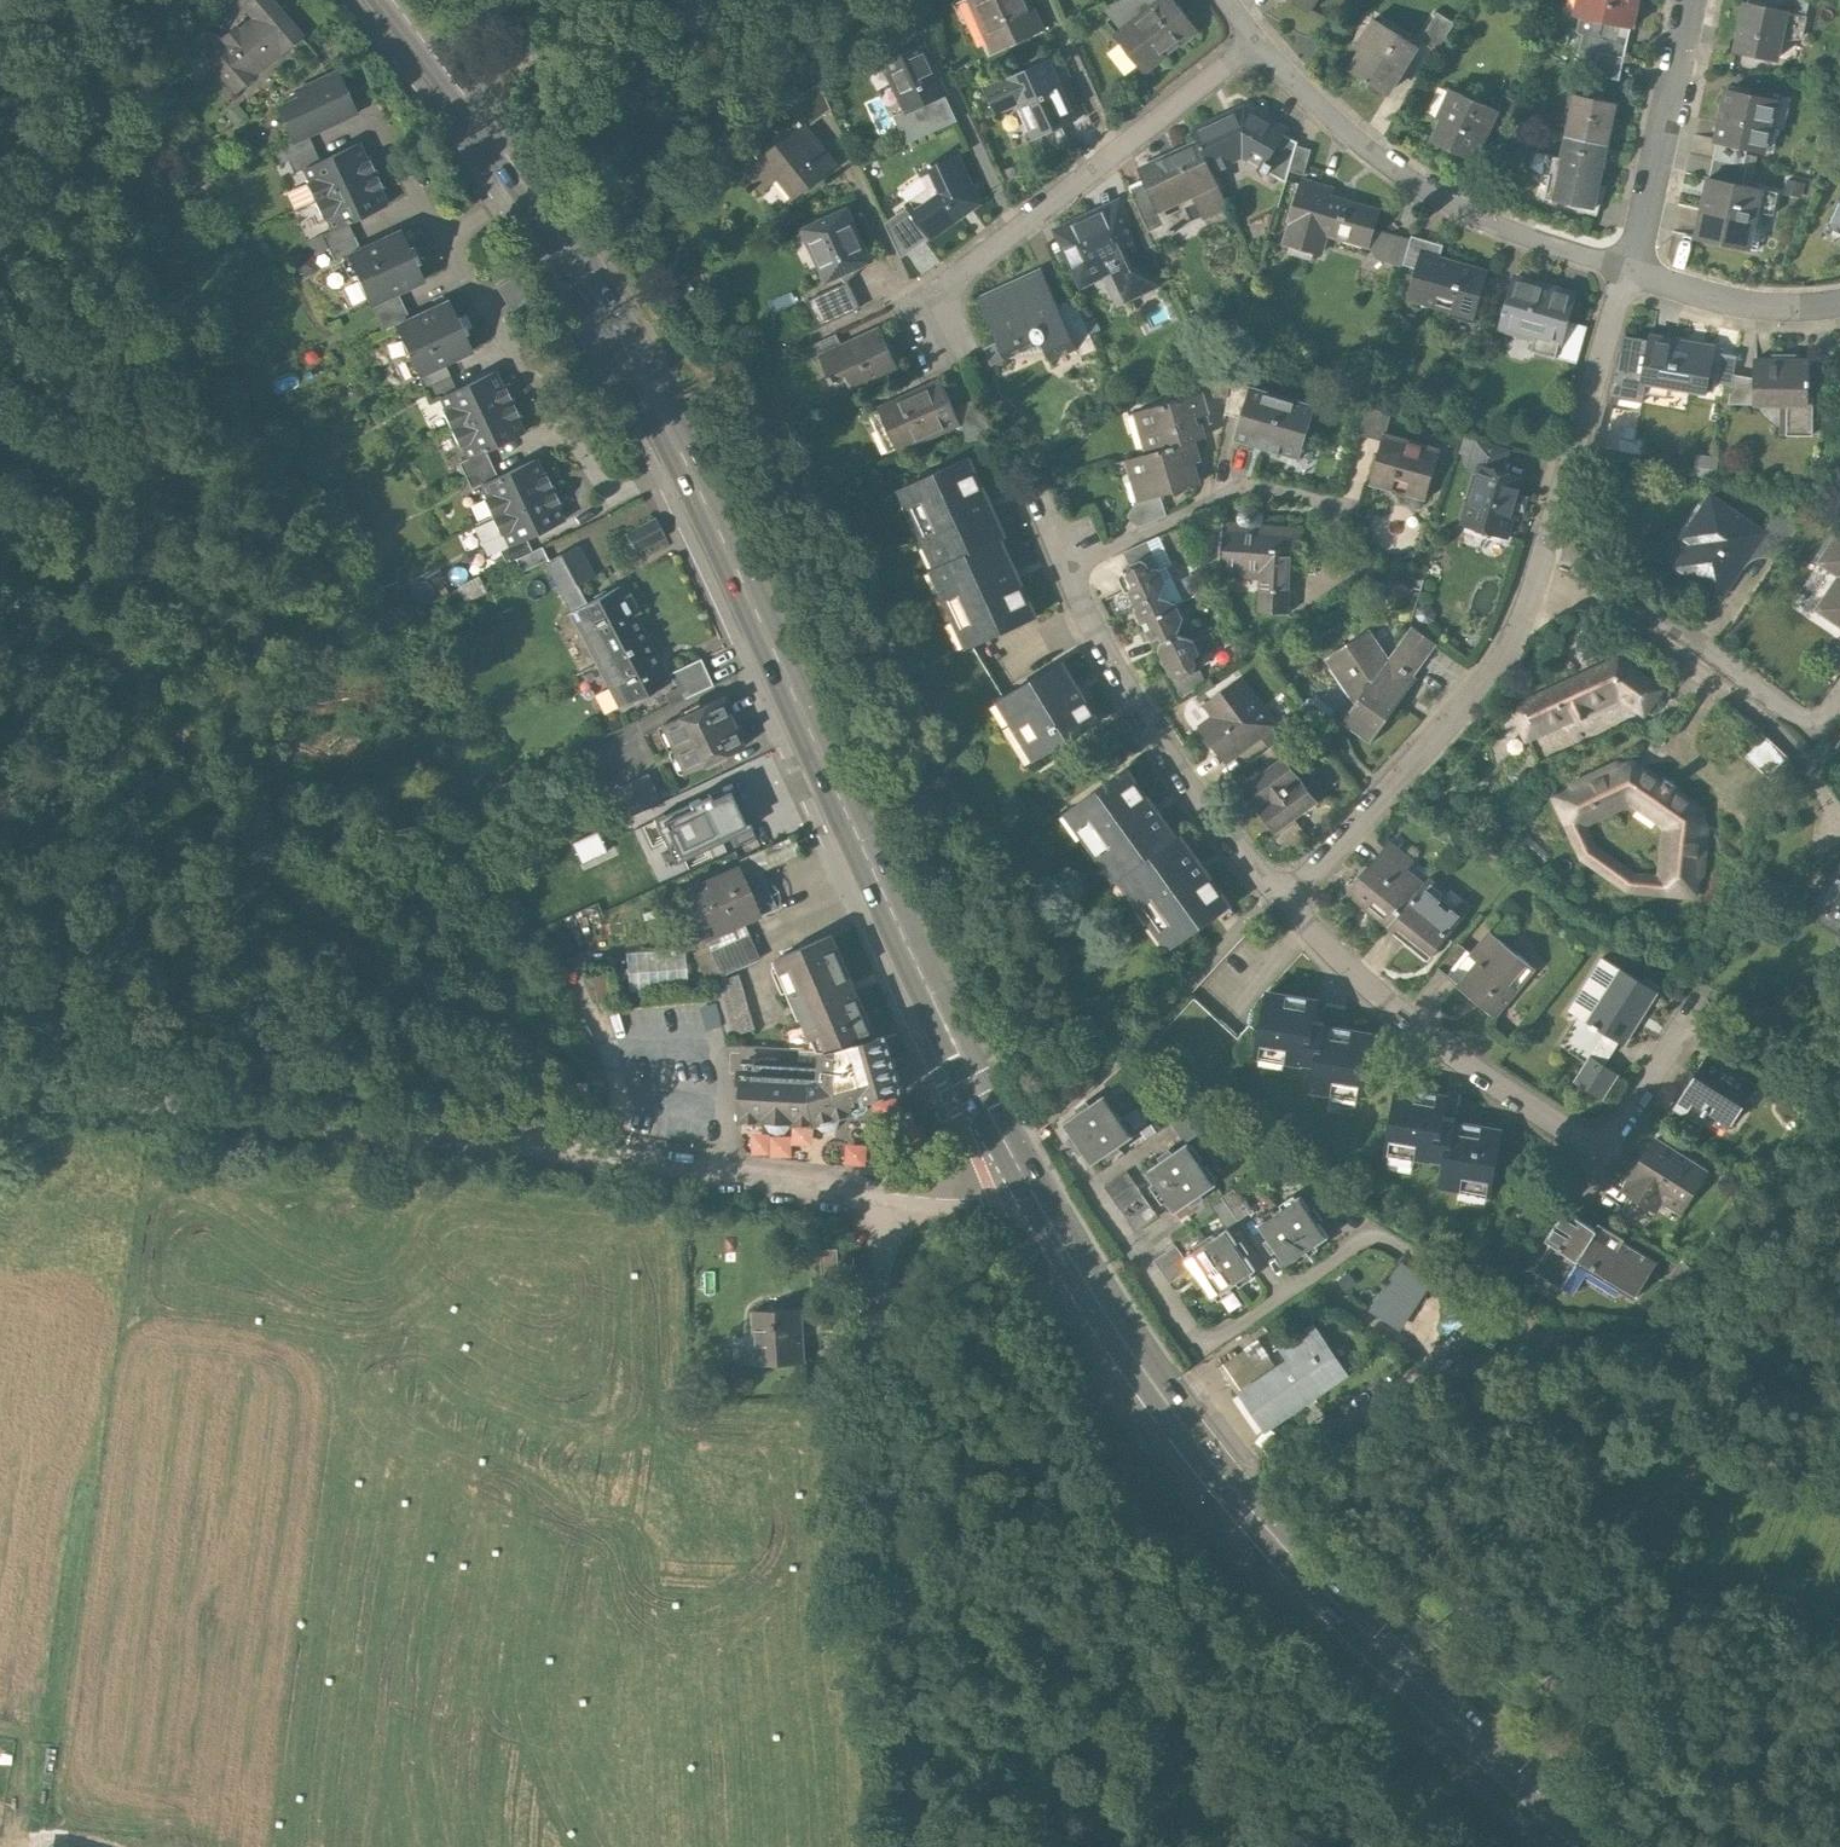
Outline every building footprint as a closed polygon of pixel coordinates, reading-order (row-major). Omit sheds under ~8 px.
[(272,0),(242,0),(236,4),(244,13),(214,37),(219,44),(202,58),(230,92),(301,35),(272,0)] [(1033,0),(966,0),(989,52),(1046,27),(1033,0)] [(1144,74),(1199,30),(1175,0),(1148,0),(1110,31),(1144,74)] [(1307,11),(1314,0),(1288,0),(1307,11)] [(1573,12),(1634,25),(1639,0),(1576,0),(1573,12)] [(1785,13),(1746,5),(1737,51),(1776,59),(1785,13)] [(1425,35),(1446,45),(1459,17),(1438,7),(1425,35)] [(1349,67),(1388,94),(1420,47),(1372,14),(1352,42),(1362,48),(1349,67)] [(959,121),(923,33),(870,55),(906,142),(959,121)] [(1083,121),(1053,51),(977,84),(992,119),(1016,108),(1032,143),(1083,121)] [(335,68),(267,99),(289,147),(357,116),(335,68)] [(1500,107),(1449,83),(1424,136),(1475,160),(1500,107)] [(1573,87),(1565,134),(1614,142),(1622,95),(1573,87)] [(1774,100),(1729,90),(1718,141),(1763,151),(1774,100)] [(1288,181),(1297,141),(1247,107),(1193,131),(1198,140),(1212,169),(1242,157),(1288,181)] [(835,161),(803,120),(741,168),(773,209),(835,161)] [(1565,134),(1554,198),(1603,206),(1614,142),(1565,134)] [(1212,169),(1198,140),(1136,169),(1157,213),(1191,196),(1202,220),(1230,207),(1212,169)] [(371,171),(358,142),(300,167),(313,197),(371,171)] [(982,203),(960,150),(917,171),(924,187),(882,222),(897,260),(982,203)] [(384,201),(371,171),(313,197),(325,227),(384,201)] [(1381,197),(1301,175),(1282,246),(1325,258),(1330,239),(1367,249),(1381,197)] [(1760,189),(1709,179),(1697,238),(1748,249),(1760,189)] [(1122,196),(1050,227),(1077,289),(1104,277),(1118,308),(1163,289),(1122,196)] [(848,204),(796,226),(822,285),(874,263),(848,204)] [(422,279),(395,224),(336,253),(363,308),(422,279)] [(1487,268),(1420,247),(1404,300),(1471,321),(1487,268)] [(1072,337),(1040,265),(974,294),(1000,351),(1038,335),(1044,349),(1072,337)] [(1576,287),(1517,272),(1502,328),(1561,343),(1576,287)] [(384,320),(416,305),(410,292),(378,308),(384,320)] [(390,325),(414,377),(471,351),(448,299),(390,325)] [(898,372),(877,322),(811,349),(825,383),(850,372),(857,389),(898,372)] [(1735,357),(1621,336),(1610,392),(1725,413),(1735,357)] [(1810,356),(1747,356),(1747,404),(1781,404),(1781,438),(1809,438),(1810,356)] [(431,397),(446,429),(506,402),(491,370),(431,397)] [(961,425),(939,380),(870,413),(892,458),(961,425)] [(1316,403),(1250,383),(1234,437),(1300,457),(1316,403)] [(1200,392),(1132,412),(1144,453),(1200,437),(1212,434),(1200,392)] [(446,429),(460,461),(520,435),(506,402),(446,429)] [(1441,448),(1384,431),(1369,483),(1425,500),(1441,448)] [(1144,453),(1124,459),(1136,502),(1213,480),(1200,437),(1144,453)] [(1008,534),(973,454),(894,489),(930,569),(1003,537),(1008,534)] [(549,490),(535,458),(472,486),(486,518),(549,490)] [(1515,544),(1531,474),(1480,462),(1464,532),(1515,544)] [(563,522),(549,490),(486,518),(500,550),(563,522)] [(1766,529),(1707,490),(1659,562),(1718,601),(1766,529)] [(1301,526),(1222,519),(1218,574),(1260,578),(1257,611),(1294,614),(1301,526)] [(1811,609),(1839,627),(1839,521),(1813,562),(1833,575),(1811,609)] [(928,570),(963,649),(1038,616),(1003,537),(930,569),(928,570)] [(643,632),(617,583),(588,599),(579,583),(595,575),(577,543),(538,564),(590,660),(643,632)] [(1149,571),(1145,561),(1131,567),(1126,574),(1130,586),(1127,592),(1135,611),(1163,598),(1160,592),(1166,581),(1160,571),(1154,568),(1149,571)] [(1163,598),(1135,611),(1146,638),(1159,642),(1180,634),(1185,619),(1179,604),(1163,598)] [(1405,694),(1439,644),(1412,626),(1390,659),(1378,676),(1405,694)] [(1371,627),(1323,656),(1358,707),(1378,676),(1390,659),(1371,627)] [(669,680),(643,632),(590,660),(616,708),(669,680)] [(1180,634),(1159,642),(1157,650),(1168,675),(1182,680),(1196,671),(1195,661),(1201,655),(1195,640),(1180,634)] [(1522,747),(1626,701),(1646,717),(1669,688),(1620,654),(1503,706),(1522,747)] [(707,656),(675,668),(686,696),(717,684),(707,656)] [(1100,721),(1062,661),(995,703),(1033,763),(1100,721)] [(1224,767),(1259,743),(1278,730),(1242,676),(1203,703),(1212,717),(1197,727),(1224,767)] [(1372,744),(1405,694),(1378,676),(1358,707),(1345,726),(1372,744)] [(723,701),(656,732),(677,776),(743,745),(723,701)] [(1748,754),(1771,775),(1792,753),(1769,732),(1748,754)] [(1628,892),(1688,900),(1702,890),(1708,807),(1635,754),(1551,796),(1577,860),(1628,892)] [(1178,836),(1127,767),(1062,814),(1113,884),(1115,882),(1178,836)] [(1306,785),(1293,768),(1249,800),(1261,817),(1306,785)] [(651,771),(614,789),(626,813),(663,795),(651,771)] [(675,865),(751,829),(731,785),(654,821),(675,865)] [(1319,802),(1306,785),(1261,817),(1274,835),(1319,802)] [(1178,836),(1115,882),(1169,957),(1235,908),(1181,834),(1178,836)] [(1430,873),(1388,841),(1344,898),(1386,930),(1430,873)] [(1827,851),(1794,909),(1839,934),(1839,932),(1839,858),(1827,851)] [(760,914),(738,860),(676,886),(698,941),(708,937),(723,972),(759,957),(744,921),(760,914)] [(1472,906),(1430,873),(1386,930),(1428,962),(1472,906)] [(1537,972),(1488,933),(1449,982),(1497,1021),(1537,972)] [(818,1027),(821,1037),(870,1026),(830,935),(772,960),(805,1030),(818,1027)] [(684,949),(626,953),(629,985),(687,980),(684,949)] [(1677,1005),(1603,958),(1569,1010),(1580,1017),(1561,1046),(1583,1060),(1570,1082),(1606,1104),(1618,1084),(1626,1090),(1646,1061),(1642,1058),(1677,1005)] [(1372,1036),(1312,1026),(1315,1003),(1269,995),(1259,1058),(1319,1068),(1314,1099),(1360,1107),(1372,1036)] [(710,1028),(726,1022),(717,1000),(702,1006),(710,1028)] [(815,1057),(743,1054),(734,1123),(811,1126),(905,1101),(882,1025),(870,1026),(821,1037),(815,1057)] [(1761,1087),(1710,1055),(1675,1111),(1702,1128),(1708,1118),(1732,1133),(1761,1087)] [(1451,1099),(1398,1090),(1388,1154),(1447,1163),(1443,1187),(1493,1195),(1503,1132),(1447,1123),(1451,1099)] [(1107,1098),(1105,1094),(1090,1104),(1087,1100),(1076,1108),(1078,1112),(1063,1123),(1071,1134),(1067,1137),(1074,1146),(1119,1115),(1117,1112),(1121,1110),(1111,1096),(1107,1098)] [(1121,1118),(1119,1115),(1074,1146),(1080,1155),(1083,1153),(1092,1165),(1106,1155),(1109,1159),(1121,1151),(1118,1147),(1134,1136),(1131,1133),(1135,1130),(1125,1116),(1121,1118)] [(1202,1157),(1187,1135),(1143,1164),(1158,1186),(1202,1157)] [(1710,1171),(1655,1137),(1621,1193),(1658,1216),(1665,1205),(1682,1216),(1710,1171)] [(1217,1179),(1202,1157),(1158,1186),(1172,1208),(1217,1179)] [(1158,1218),(1127,1172),(1106,1186),(1136,1232),(1158,1218)] [(1238,1185),(1218,1196),(1230,1219),(1250,1209),(1238,1185)] [(1300,1193),(1279,1207),(1306,1246),(1327,1231),(1300,1193)] [(1279,1207),(1259,1221),(1286,1260),(1306,1246),(1279,1207)] [(1546,1245),(1551,1248),(1534,1274),(1562,1292),(1580,1266),(1639,1301),(1660,1264),(1568,1209),(1546,1245)] [(1226,1228),(1206,1242),(1233,1281),(1254,1267),(1226,1228)] [(1185,1256),(1174,1240),(1153,1254),(1167,1277),(1189,1263),(1185,1256)] [(1206,1242),(1185,1256),(1189,1263),(1212,1295),(1233,1281),(1206,1242)] [(838,1280),(838,1249),(820,1249),(821,1280),(838,1280)] [(1435,1279),(1403,1261),(1374,1314),(1406,1331),(1435,1279)] [(753,1312),(755,1367),(806,1365),(803,1310),(753,1312)] [(1350,1367),(1313,1315),(1277,1341),(1286,1354),(1237,1388),(1265,1427),(1350,1367)]
